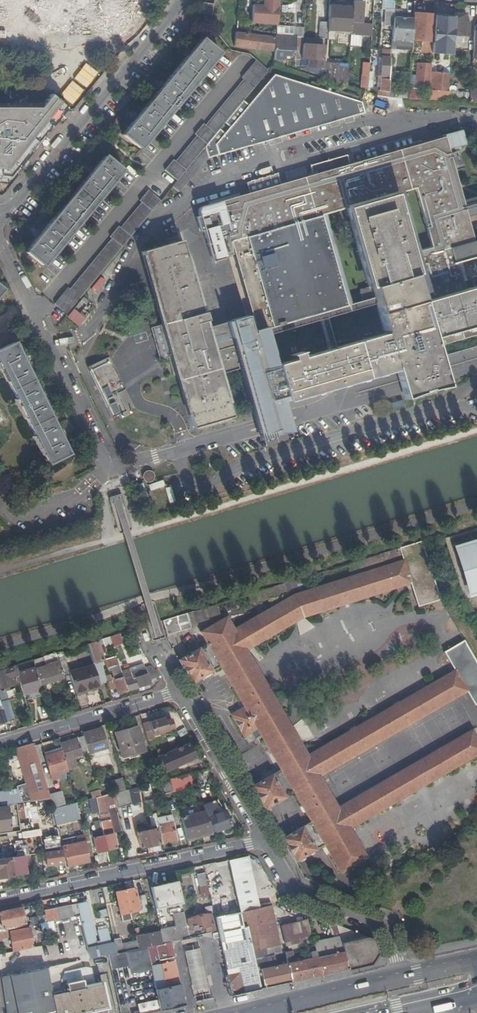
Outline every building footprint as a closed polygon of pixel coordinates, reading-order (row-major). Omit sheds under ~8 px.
[(131,19),(136,0),(47,0),(131,19)] [(263,5),(253,4),(252,23),(277,25),(278,19),(279,0),(264,0),(263,5)] [(352,22),(351,31),(351,34),(363,35),(372,36),(373,24),(362,23),(363,1),(354,0),(352,22)] [(212,18),(214,5),(204,4),(202,17),(212,18)] [(341,6),(330,5),(329,22),(328,34),(335,34),(335,30),(351,31),(352,22),(353,6),(344,6),(341,6)] [(394,18),(394,10),(386,9),(385,26),(393,26),(394,18)] [(435,14),(415,13),(414,16),(413,42),(412,46),(421,47),(422,41),(433,42),(434,18),(435,16),(435,14)] [(467,14),(455,13),(455,17),(455,20),(454,35),(466,36),(466,24),(467,14)] [(401,18),(394,18),(393,26),(392,41),(413,42),(414,16),(406,16),(406,18),(401,18)] [(455,20),(434,18),(433,42),(432,54),(452,55),(454,35),(455,20)] [(328,34),(329,22),(320,21),(319,38),(328,38),(328,37),(328,34)] [(304,36),(304,27),(277,26),(277,33),(277,35),(304,36)] [(252,34),(247,33),(236,32),(235,46),(273,50),(275,36),(252,34)] [(362,46),(363,35),(351,34),(350,45),(362,46)] [(277,35),(275,59),(286,59),(286,56),(296,56),(296,60),(302,60),(303,47),(303,44),(304,36),(277,35)] [(131,121),(119,136),(139,151),(220,54),(201,37),(190,50),(187,48),(182,55),(184,58),(164,82),(161,80),(155,87),(157,89),(137,114),(134,112),(128,119),(131,121)] [(302,60),(302,68),(325,75),(326,67),(326,64),(323,64),(324,49),(303,47),(302,60)] [(381,90),(389,91),(391,58),(383,57),(382,73),(379,73),(379,78),(381,79),(381,86),(381,90)] [(178,180),(268,70),(256,60),(242,77),(243,79),(206,124),(204,123),(195,133),(197,135),(176,160),(174,159),(165,169),(178,180)] [(417,85),(430,86),(431,72),(431,64),(418,63),(417,85)] [(326,67),(325,75),(339,76),(346,77),(348,77),(348,69),(326,67)] [(368,87),(368,91),(377,93),(389,95),(389,91),(381,90),(381,86),(374,85),(375,71),(369,71),(369,76),(368,87)] [(430,86),(429,98),(449,99),(450,92),(448,91),(449,74),(431,72),(430,86)] [(221,128),(194,161),(173,187),(179,192),(209,157),(365,112),(362,101),(358,100),(339,94),(330,92),(322,89),(275,74),(249,104),(244,100),(226,123),(230,126),(225,132),(221,128)] [(470,97),(471,92),(459,91),(459,88),(450,87),(450,92),(449,99),(470,100),(470,97)] [(339,94),(358,100),(359,96),(341,90),(339,94)] [(68,108),(52,94),(44,103),(0,102),(0,178),(10,179),(68,108)] [(442,134),(444,139),(447,148),(467,142),(463,128),(442,134)] [(444,139),(397,152),(409,189),(417,187),(434,244),(445,243),(473,240),(467,218),(462,202),(447,148),(444,139)] [(409,189),(397,152),(351,166),(348,155),(313,165),(316,176),(311,177),(323,214),(349,206),(393,194),(398,193),(409,189)] [(38,238),(27,252),(45,266),(123,170),(106,156),(95,169),(93,167),(88,172),(91,174),(68,201),(66,199),(62,204),(64,206),(43,232),(40,231),(36,236),(38,238)] [(308,165),(287,170),(290,183),(311,177),(308,165)] [(199,211),(207,236),(211,235),(217,256),(225,253),(221,237),(233,233),(260,329),(269,327),(243,237),(323,214),(311,177),(290,183),(282,185),(279,171),(247,180),(251,194),(216,205),(215,202),(202,206),(201,207),(200,208),(200,209),(199,211)] [(161,200),(148,190),(140,200),(142,202),(121,227),(119,225),(110,236),(112,237),(69,289),(67,287),(54,303),(66,313),(161,200)] [(398,193),(393,194),(425,302),(465,289),(462,278),(445,243),(434,244),(414,250),(398,193)] [(393,194),(349,206),(372,286),(375,285),(378,296),(380,303),(386,322),(423,311),(421,304),(425,302),(393,194)] [(462,202),(467,218),(476,215),(476,198),(462,202)] [(323,214),(243,237),(269,327),(349,304),(323,214)] [(213,257),(217,256),(211,235),(207,236),(213,257)] [(473,240),(445,243),(462,278),(469,276),(465,261),(476,257),(476,239),(473,240)] [(183,240),(143,251),(164,323),(174,355),(194,426),(234,415),(225,383),(215,351),(213,343),(183,240)] [(423,311),(431,338),(436,336),(476,325),(476,286),(465,289),(425,302),(421,304),(423,311)] [(269,327),(271,334),(324,319),(330,317),(380,303),(378,296),(349,304),(269,327)] [(87,317),(75,308),(68,316),(80,325),(87,317)] [(296,359),(279,363),(290,400),(399,369),(401,375),(404,385),(408,397),(414,394),(421,391),(428,389),(434,387),(442,385),(450,385),(447,373),(444,363),(436,336),(431,338),(423,311),(386,322),(389,332),(339,346),(332,348),(304,356),(302,351),(294,353),(296,359)] [(330,317),(324,319),(332,348),(339,346),(330,317)] [(174,355),(164,323),(152,326),(158,346),(162,358),(174,355)] [(213,343),(215,351),(271,334),(269,327),(260,329),(226,339),(213,343)] [(279,363),(271,334),(215,351),(225,383),(241,379),(254,423),(257,433),(259,441),(294,431),(292,423),(289,414),(286,401),(290,400),(279,363)] [(69,453),(61,437),(64,436),(60,429),(58,430),(43,400),(45,398),(42,393),(40,394),(26,365),(28,364),(25,357),(23,359),(14,342),(0,349),(0,365),(48,463),(69,453)] [(107,358),(88,367),(112,417),(131,408),(122,389),(107,358)] [(171,491),(142,499),(146,514),(176,505),(171,491)] [(453,545),(466,597),(476,594),(476,539),(453,545)] [(403,559),(400,548),(380,554),(382,561),(384,565),(403,559)] [(382,561),(380,554),(359,561),(361,567),(382,561)] [(228,617),(202,632),(292,791),(468,690),(453,669),(309,753),(248,650),(304,617),(411,583),(403,559),(384,565),(293,596),(244,625),(235,630),(228,619),(228,617)] [(306,587),(303,578),(285,583),(288,594),(294,591),(306,587)] [(288,594),(285,583),(255,592),(258,604),(288,594)] [(258,604),(255,592),(249,595),(252,606),(258,604)] [(220,616),(217,604),(205,608),(208,619),(220,616)] [(208,619),(205,608),(194,612),(198,625),(209,621),(208,619)] [(198,625),(194,612),(188,613),(192,628),(198,627),(198,625)] [(192,628),(188,613),(165,620),(169,635),(192,628)] [(235,630),(244,625),(238,613),(228,619),(235,630)] [(113,644),(111,637),(104,639),(106,646),(113,644)] [(102,640),(88,644),(93,662),(101,660),(103,659),(101,653),(105,652),(102,640)] [(476,700),(476,663),(464,642),(459,644),(469,676),(476,700)] [(199,647),(176,659),(189,685),(212,673),(199,647)] [(69,672),(65,650),(56,653),(59,663),(47,667),(44,657),(34,659),(36,667),(41,683),(70,675),(69,672)] [(119,665),(116,656),(105,660),(107,668),(119,665)] [(101,660),(93,662),(94,665),(99,684),(107,682),(103,670),(101,660)] [(159,677),(153,666),(145,668),(143,662),(120,669),(127,691),(150,684),(149,680),(159,677)] [(15,665),(0,670),(0,687),(3,686),(8,685),(15,683),(14,680),(19,679),(17,673),(15,665)] [(94,665),(69,672),(70,675),(76,696),(101,689),(99,684),(94,665)] [(127,691),(120,669),(119,666),(103,670),(107,682),(110,691),(117,689),(119,694),(127,691)] [(40,683),(41,683),(36,667),(17,673),(19,679),(22,689),(40,683)] [(43,690),(41,683),(40,683),(22,689),(24,695),(43,690)] [(0,687),(0,701),(8,698),(6,690),(4,691),(3,686),(0,687)] [(6,722),(14,720),(8,698),(0,701),(6,722)] [(165,716),(142,723),(147,739),(154,737),(153,735),(169,730),(169,729),(175,727),(172,718),(166,720),(165,716)] [(115,732),(121,757),(143,751),(136,726),(115,732)] [(320,776),(295,793),(311,822),(282,839),(295,861),(325,845),(341,873),(367,858),(350,828),(476,755),(476,740),(470,729),(338,808),(320,776)] [(83,735),(83,736),(88,753),(107,747),(102,730),(83,735)] [(83,736),(60,743),(61,749),(67,768),(67,769),(77,766),(74,757),(88,753),(83,736)] [(0,805),(49,798),(48,794),(45,782),(34,746),(33,743),(15,749),(25,783),(16,785),(18,792),(15,793),(15,791),(0,792),(0,803),(0,805)] [(166,771),(170,769),(194,758),(188,744),(160,756),(166,771)] [(67,768),(61,749),(44,754),(49,773),(50,772),(51,778),(59,776),(57,770),(63,769),(67,768)] [(165,771),(168,778),(189,772),(187,764),(170,769),(166,771),(165,771)] [(57,770),(59,776),(60,778),(65,776),(63,769),(57,770)] [(204,778),(202,770),(190,773),(193,781),(204,778)] [(193,781),(190,773),(169,778),(173,791),(194,785),(193,781)] [(125,790),(122,778),(110,781),(114,793),(125,790)] [(169,778),(161,781),(162,785),(165,793),(173,791),(169,778)] [(101,796),(99,790),(75,796),(77,803),(90,800),(96,798),(101,796)] [(113,793),(117,808),(131,805),(127,790),(125,790),(114,793),(113,793)] [(49,798),(52,810),(59,808),(64,807),(60,791),(48,794),(49,798)] [(96,798),(99,812),(99,813),(115,810),(112,794),(101,796),(96,798)] [(206,817),(225,810),(225,808),(222,809),(216,796),(200,802),(204,811),(206,817)] [(96,798),(90,800),(93,813),(99,812),(96,798)] [(10,829),(7,808),(0,809),(0,830),(10,829)] [(52,810),(56,825),(63,824),(59,808),(52,810)] [(42,812),(46,827),(56,825),(52,810),(42,812)] [(211,831),(212,832),(231,825),(225,810),(206,817),(211,831)] [(180,817),(186,838),(211,831),(206,817),(204,811),(180,817)] [(157,818),(163,843),(178,840),(172,815),(157,818)] [(101,823),(107,850),(117,848),(110,819),(101,821),(101,823)] [(97,852),(107,850),(101,823),(94,825),(95,831),(93,832),(97,852)] [(141,848),(160,844),(157,828),(137,832),(141,848)] [(62,850),(63,858),(66,858),(68,867),(90,862),(84,835),(76,837),(78,843),(64,847),(64,850),(62,850)] [(0,859),(0,878),(26,874),(23,856),(0,859)] [(247,926),(254,962),(259,961),(259,958),(281,953),(271,906),(260,908),(249,856),(229,861),(240,912),(239,912),(239,915),(242,927),(247,926)] [(208,885),(205,873),(197,874),(200,887),(208,885)] [(182,903),(178,881),(152,887),(156,908),(182,903)] [(135,888),(125,890),(130,912),(140,910),(142,910),(139,896),(137,896),(135,888)] [(130,912),(125,890),(116,892),(122,921),(132,920),(130,912)] [(144,895),(139,896),(142,910),(140,910),(140,912),(148,911),(144,895)] [(89,959),(107,955),(109,955),(115,954),(113,943),(102,945),(92,947),(87,920),(90,919),(87,902),(77,904),(80,915),(81,920),(89,959)] [(80,915),(77,904),(44,911),(45,916),(46,922),(53,921),(72,917),(80,915)] [(0,926),(0,932),(3,931),(3,928),(16,926),(16,928),(22,927),(22,924),(26,923),(22,906),(15,907),(16,909),(0,913),(0,917),(2,925),(0,926)] [(164,943),(170,942),(190,938),(189,935),(184,912),(173,914),(175,926),(161,929),(164,943)] [(211,914),(203,916),(197,917),(187,919),(189,930),(205,927),(206,932),(214,930),(211,914)] [(215,920),(218,932),(218,935),(224,963),(226,970),(231,995),(260,988),(254,962),(247,926),(242,927),(239,915),(215,920)] [(46,922),(45,916),(30,920),(31,925),(43,923),(46,922)] [(46,922),(43,923),(44,932),(55,930),(53,921),(46,922)] [(286,945),(311,939),(306,921),(281,927),(286,945)] [(339,936),(341,943),(368,937),(337,925),(339,936)] [(10,932),(14,951),(34,947),(29,928),(10,932)] [(113,940),(111,931),(99,933),(102,945),(113,943),(113,940)] [(146,947),(162,944),(160,932),(135,937),(137,944),(138,949),(146,947)] [(321,975),(348,969),(344,952),(343,952),(341,943),(339,936),(313,941),(314,944),(315,951),(317,957),(321,975)] [(348,969),(371,964),(377,954),(374,940),(368,937),(341,943),(343,952),(344,952),(348,969)] [(113,943),(115,954),(122,952),(121,947),(120,939),(113,940),(113,943)] [(166,963),(175,962),(170,942),(164,943),(162,944),(166,963)] [(125,952),(138,949),(137,944),(121,947),(122,952),(125,952)] [(160,1010),(184,1005),(175,962),(166,963),(162,944),(146,947),(158,1000),(160,1010)] [(195,1002),(203,1000),(211,998),(200,948),(192,949),(184,951),(195,1002)] [(291,982),(321,975),(317,957),(311,958),(303,960),(303,957),(298,958),(299,961),(292,962),(290,951),(284,952),(291,982)] [(115,954),(109,955),(111,964),(127,961),(125,952),(122,952),(115,954)] [(260,988),(291,982),(284,952),(281,953),(259,958),(259,961),(254,962),(260,988)] [(127,961),(111,964),(112,969),(128,966),(127,961)] [(107,1007),(102,983),(93,984),(89,967),(64,972),(60,980),(60,991),(51,993),(46,968),(21,974),(2,977),(7,1012),(80,1012),(107,1007)] [(160,1010),(158,1000),(127,1006),(129,1012),(149,1012),(160,1010)]
